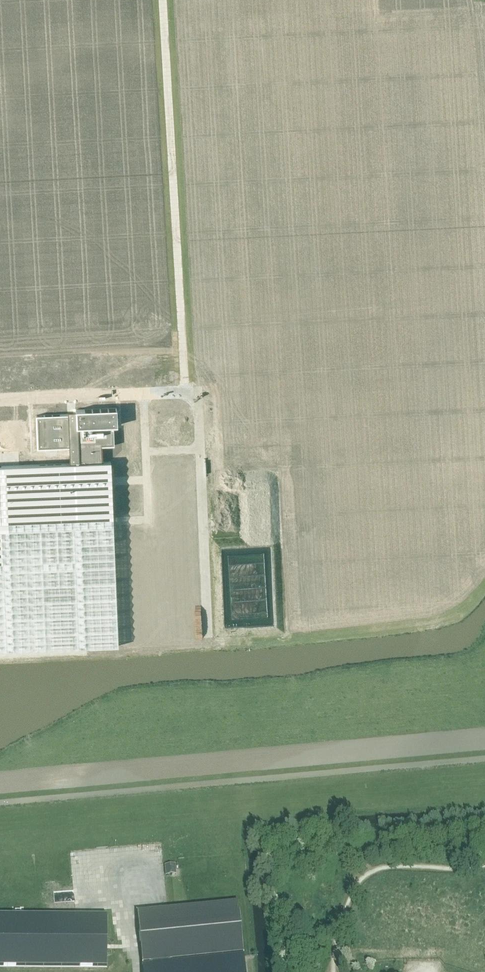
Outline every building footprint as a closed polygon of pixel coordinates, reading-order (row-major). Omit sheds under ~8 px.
[(103,389),(14,394),(17,437),(53,435),(54,450),(89,449),(88,433),(105,432),(103,389)] [(0,454),(0,650),(190,641),(180,444),(0,454)] [(243,954),(242,942),(238,902),(237,902),(137,912),(143,971),(245,971),(243,954)] [(107,967),(107,915),(0,915),(0,967),(107,967)] [(419,954),(434,955),(434,946),(419,945),(419,954)]
